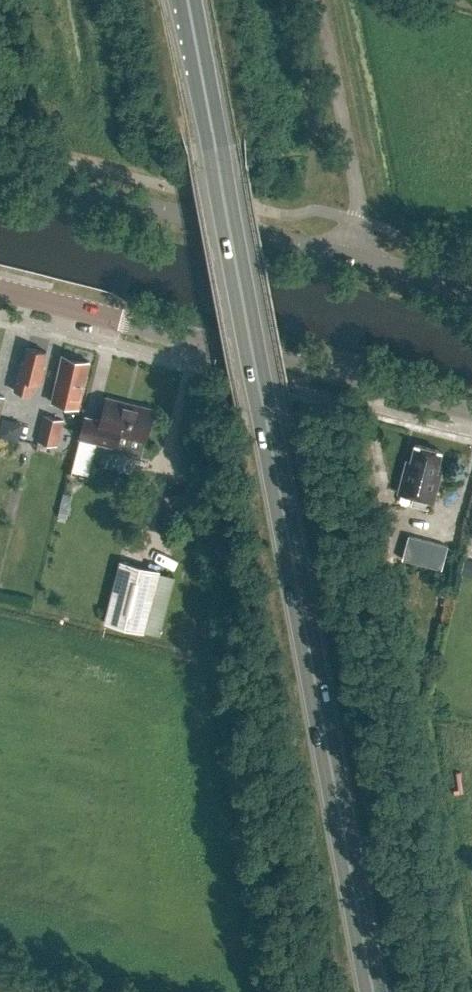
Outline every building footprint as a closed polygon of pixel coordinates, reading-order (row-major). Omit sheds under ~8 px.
[(22,360),(14,390),(31,394),(34,382),(41,383),(44,370),(42,370),(46,351),(27,346),(24,360),(22,360)] [(62,354),(51,401),(79,408),(89,361),(62,354)] [(145,440),(153,408),(107,397),(101,420),(85,416),(80,437),(116,446),(119,451),(139,456),(143,439),(145,440)] [(63,419),(44,414),(38,439),(57,444),(63,419)] [(21,440),(25,420),(2,416),(0,424),(0,435),(21,440)] [(436,472),(442,450),(415,443),(409,465),(405,465),(399,491),(398,490),(398,492),(417,496),(415,505),(428,508),(430,500),(433,501),(434,499),(433,499),(440,473),(436,472)] [(412,534),(407,556),(446,566),(451,544),(412,534)] [(144,632),(160,569),(119,559),(103,621),(144,632)]
